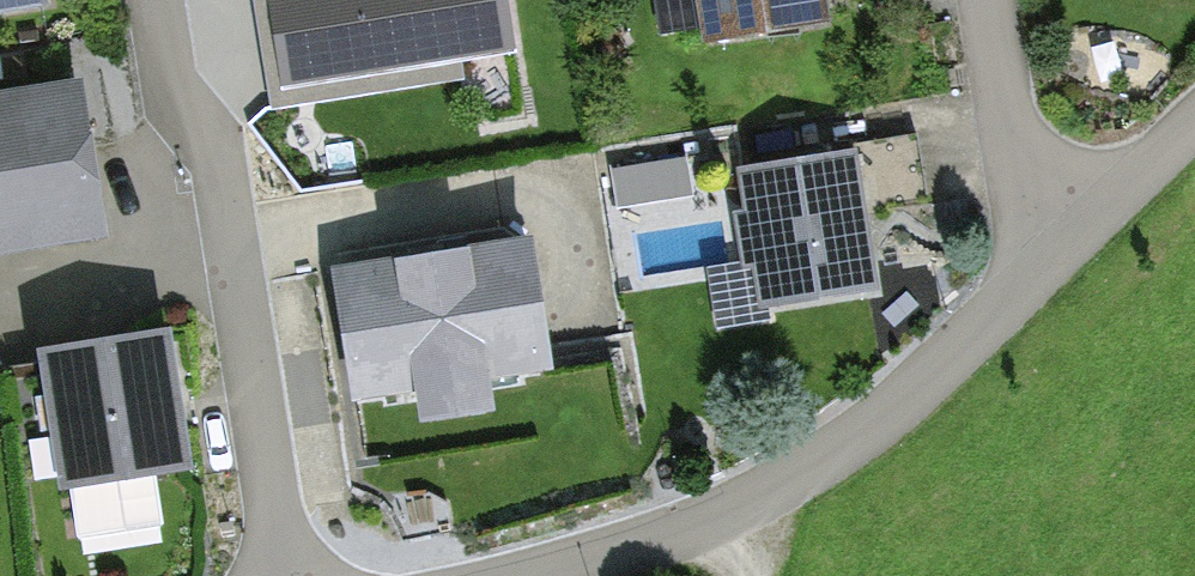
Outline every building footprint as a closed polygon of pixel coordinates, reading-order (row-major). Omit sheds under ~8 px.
[(48,3),(47,0),(0,0),(0,9),(48,3)] [(506,0),(268,0),(279,69),(362,56),(366,77),(515,54),(506,0)] [(711,34),(820,17),(817,0),(706,0),(711,34)] [(95,228),(72,91),(0,103),(0,243),(95,228)] [(847,156),(747,172),(753,215),(742,217),(749,259),(760,258),(766,300),(867,284),(856,215),(928,204),(917,132),(845,143),(847,156)] [(649,163),(613,169),(619,204),(642,200),(653,186),(649,163)] [(528,240),(338,272),(359,391),(548,359),(528,240)] [(148,341),(10,362),(29,484),(180,460),(166,371),(153,373),(148,341)]
